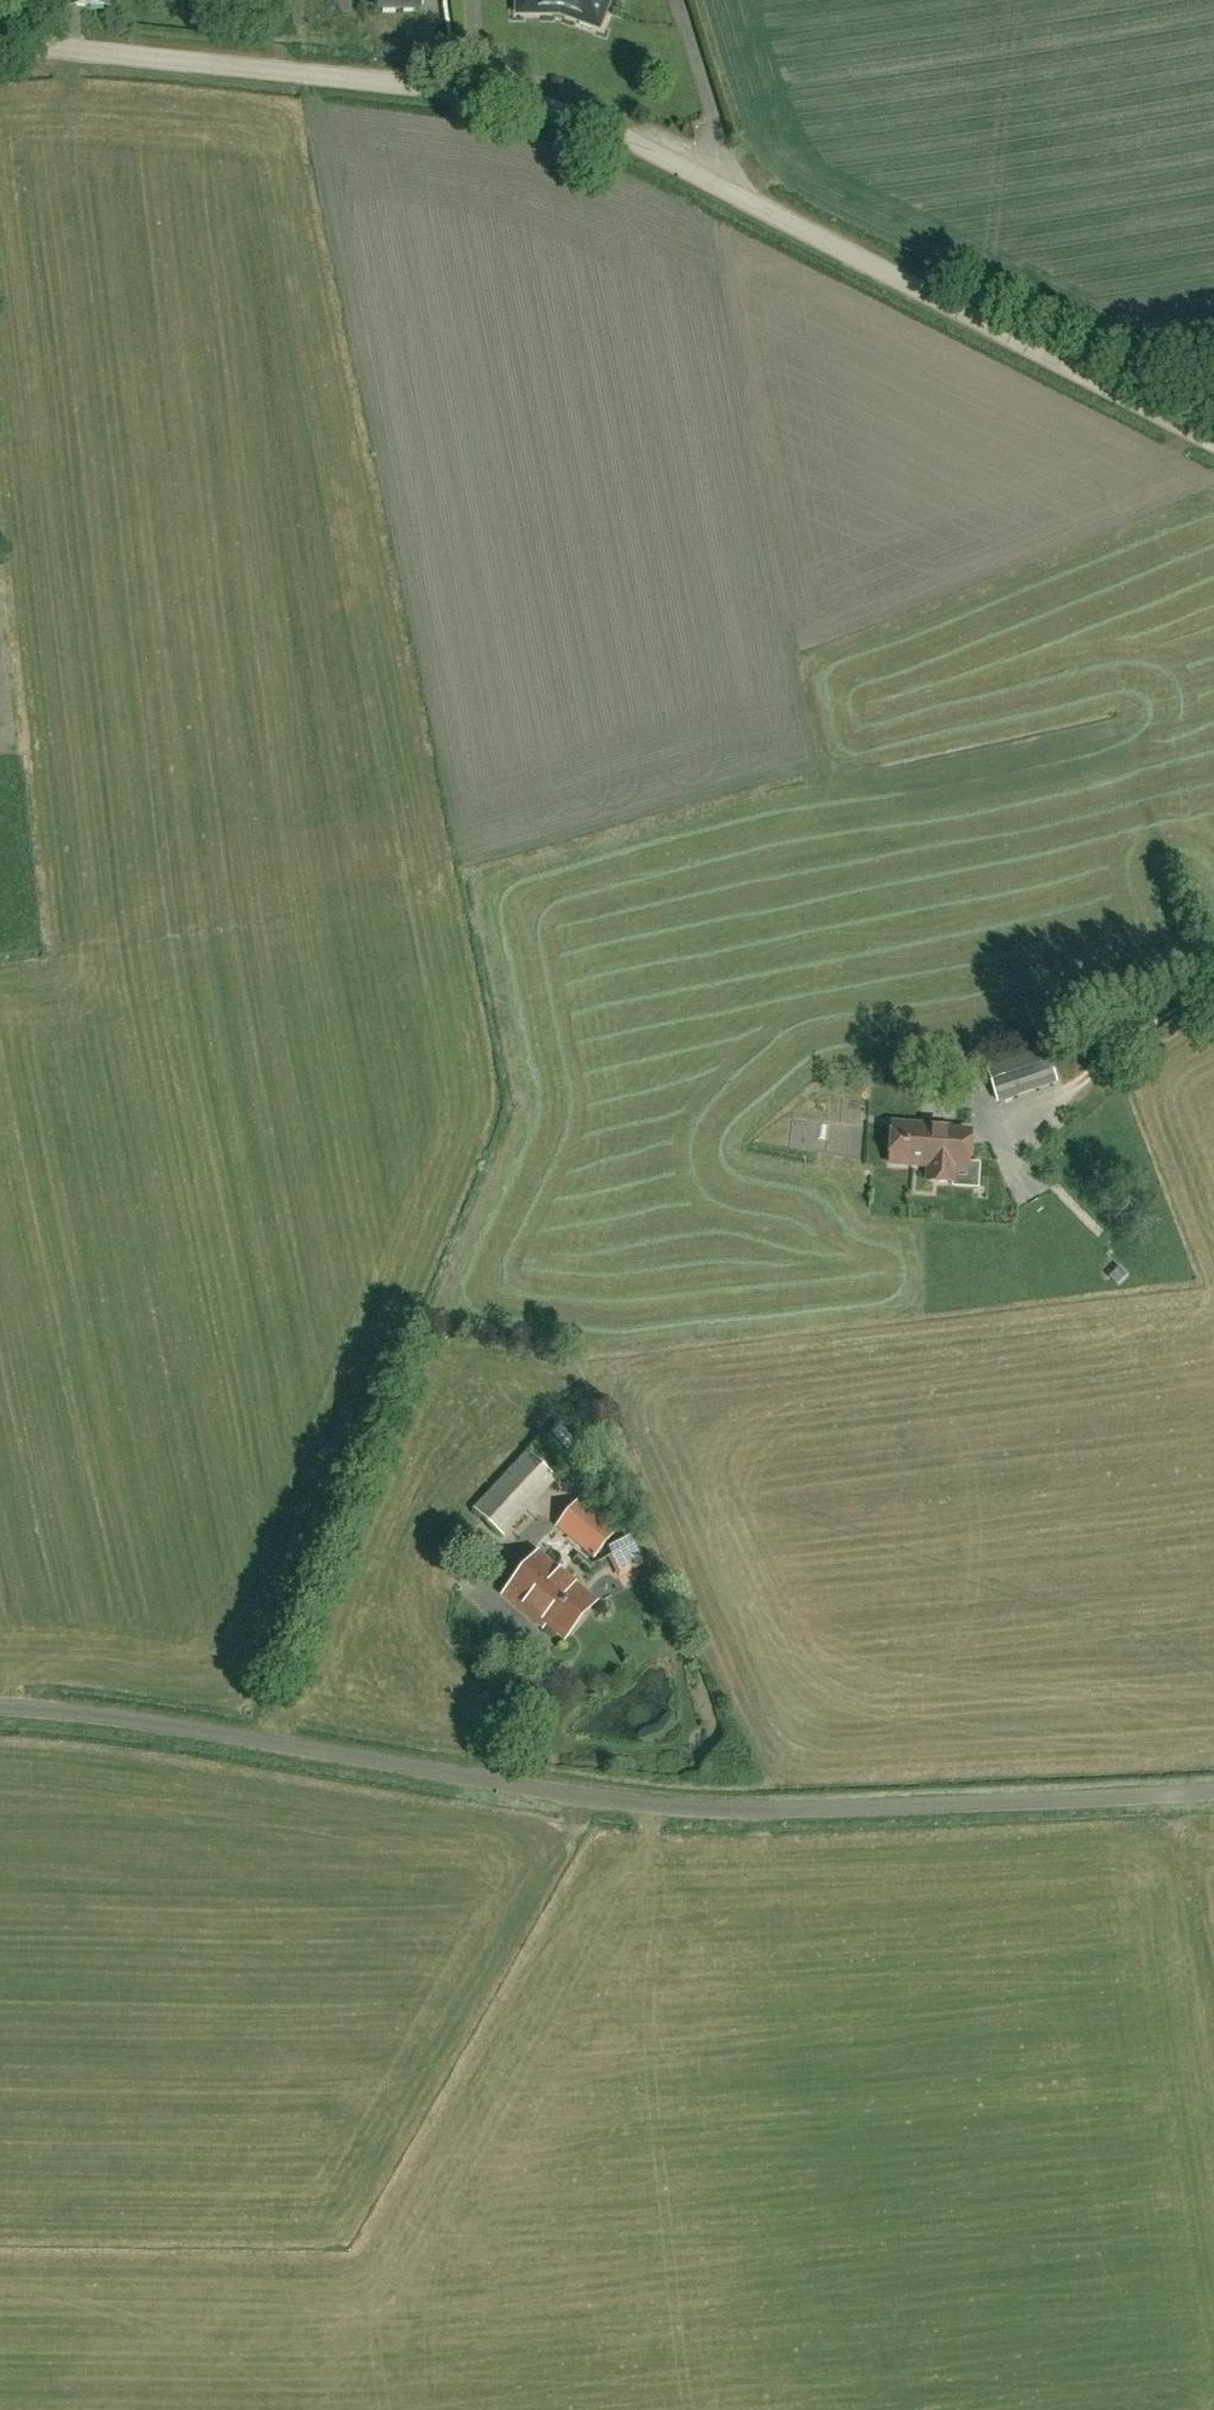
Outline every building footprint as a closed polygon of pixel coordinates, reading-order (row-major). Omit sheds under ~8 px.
[(379,8),(420,8),(420,0),(379,0),(379,8)] [(553,0),(518,0),(518,13),(553,13),(553,0)] [(553,13),(557,13),(562,14),(580,20),(579,23),(593,29),(594,25),(599,27),(600,23),(603,24),(609,9),(606,8),(609,0),(553,0),(553,13)] [(997,1100),(1055,1080),(1042,1042),(984,1063),(997,1100)] [(928,1167),(928,1174),(928,1181),(954,1183),(955,1168),(968,1169),(970,1132),(941,1130),(942,1127),(892,1124),(891,1164),(928,1167)] [(528,1453),(475,1508),(502,1535),(556,1480),(528,1453)] [(593,1558),(615,1533),(578,1501),(556,1527),(593,1558)] [(593,1603),(565,1579),(537,1555),(504,1594),(533,1618),(536,1615),(563,1639),(593,1603)]
